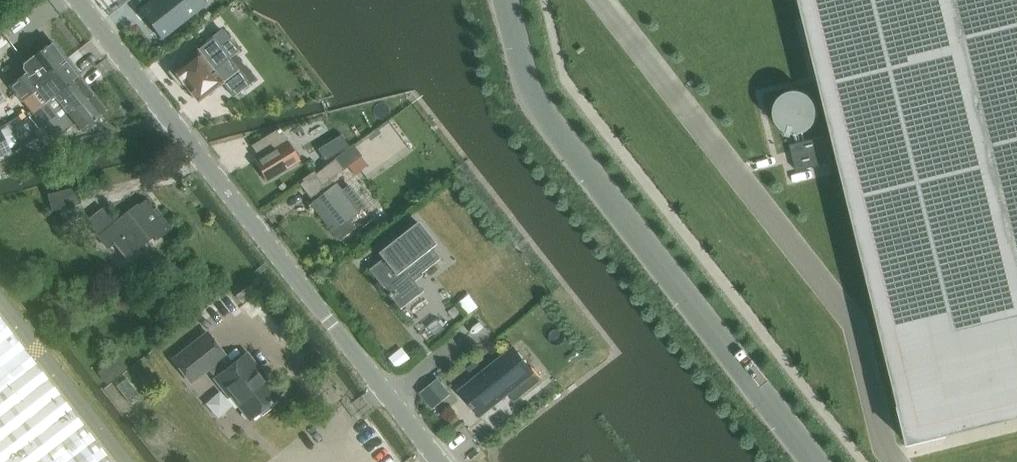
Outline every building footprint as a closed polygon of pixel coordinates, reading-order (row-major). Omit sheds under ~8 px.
[(138,9),(162,40),(207,5),(203,0),(150,0),(138,9)] [(910,445),(1016,419),(1016,0),(801,0),(910,445)] [(42,81),(67,61),(53,43),(28,63),(33,70),(20,81),(16,74),(6,81),(11,88),(22,100),(42,81)] [(233,97),(249,85),(229,58),(211,70),(195,51),(172,71),(198,102),(221,83),(233,97)] [(80,78),(67,61),(42,81),(22,100),(18,104),(28,117),(32,114),(80,78)] [(32,114),(44,128),(54,120),(69,116),(95,96),(80,78),(32,114)] [(819,92),(788,90),(786,129),(817,131),(819,92)] [(54,120),(44,128),(53,140),(75,123),(81,131),(107,111),(95,96),(69,116),(54,120)] [(11,152),(0,129),(0,158),(11,152)] [(299,161),(287,143),(279,129),(251,146),(260,159),(255,162),(266,180),(299,161)] [(825,137),(790,145),(797,171),(831,163),(825,137)] [(332,178),(343,170),(343,171),(362,157),(353,144),(334,159),(335,159),(315,174),(314,173),(300,183),(310,197),(314,194),(317,199),(310,204),(333,233),(334,232),(340,239),(352,229),(346,222),(359,212),(365,206),(349,186),(342,191),(336,184),(332,178)] [(322,147),(311,154),(320,167),(331,159),(322,147)] [(84,215),(81,204),(77,187),(48,195),(52,211),(59,209),(62,220),(84,215)] [(137,204),(113,223),(102,208),(86,221),(107,249),(114,244),(126,259),(153,237),(156,241),(171,229),(161,217),(159,218),(145,201),(139,206),(137,204)] [(359,232),(359,234),(359,235),(361,236),(363,236),(364,235),(365,236),(366,235),(367,235),(368,235),(369,234),(371,233),(371,232),(372,231),(373,230),(373,229),(374,228),(375,228),(375,226),(375,225),(375,224),(374,224),(373,222),(372,222),(370,222),(369,223),(368,224),(367,224),(367,225),(366,225),(364,227),(363,228),(362,228),(361,229),(360,230),(359,232)] [(383,258),(369,269),(400,309),(422,291),(414,282),(422,276),(420,273),(438,259),(429,248),(434,244),(417,222),(397,238),(392,232),(374,247),(379,252),(378,253),(383,258)] [(260,283),(255,277),(249,282),(254,288),(260,283)] [(249,286),(236,296),(242,304),(254,294),(249,286)] [(469,295),(458,303),(468,316),(479,308),(469,295)] [(0,320),(0,461),(111,461),(0,320)] [(215,378),(228,396),(230,395),(250,420),(279,398),(265,381),(266,379),(247,354),(227,369),(220,359),(224,355),(207,333),(173,360),(190,382),(208,369),(215,378)] [(401,348),(388,358),(397,369),(409,359),(401,348)] [(540,381),(533,372),(516,350),(461,393),(479,415),(508,392),(516,401),(540,381)] [(117,357),(97,373),(106,384),(127,368),(117,357)] [(438,378),(419,394),(433,410),(451,394),(438,378)] [(208,402),(219,416),(234,403),(222,389),(208,402)]
